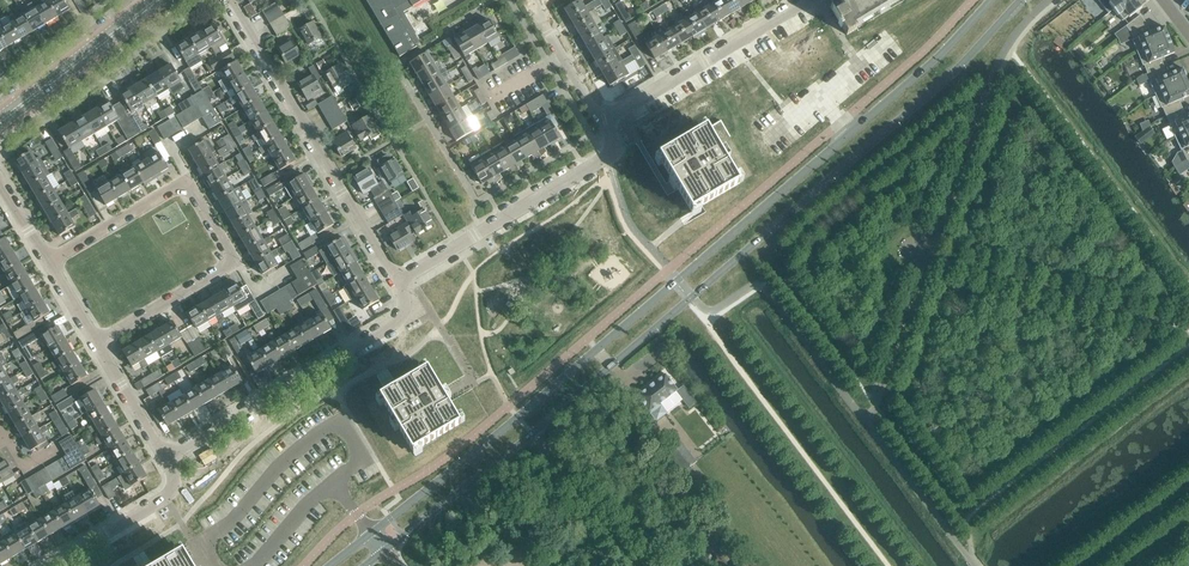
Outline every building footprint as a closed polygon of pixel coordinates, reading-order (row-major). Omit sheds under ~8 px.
[(49,1),(58,17),(71,9),(65,0),(48,0),(49,1)] [(381,24),(380,25),(399,57),(417,47),(417,46),(416,46),(410,36),(415,33),(403,12),(412,6),(413,7),(413,6),(423,0),(366,0),(381,24)] [(584,6),(580,0),(579,0),(573,0),(570,2),(571,5),(564,9),(572,22),(588,13),(594,9),(602,4),(608,0),(595,0),(584,6)] [(605,11),(612,7),(608,0),(602,4),(605,11)] [(703,9),(697,13),(706,29),(719,21),(706,0),(704,0),(699,3),(703,9)] [(719,21),(732,14),(724,0),(719,0),(716,1),(715,0),(706,0),(719,21)] [(741,0),(724,0),(732,14),(744,6),(741,0)] [(906,0),(843,0),(830,8),(839,23),(838,24),(840,28),(842,27),(847,35),(857,29),(858,31),(862,29),(861,27),(906,0)] [(1109,3),(1108,4),(1113,10),(1126,0),(1107,0),(1109,3)] [(1113,10),(1118,16),(1118,15),(1123,21),(1128,16),(1129,17),(1141,8),(1140,7),(1146,3),(1144,0),(1126,0),(1113,10)] [(46,24),(58,17),(49,1),(36,8),(46,24)] [(626,23),(632,19),(621,1),(615,5),(626,23)] [(644,12),(650,8),(646,1),(640,5),(644,12)] [(262,11),(266,17),(280,9),(276,2),(262,11)] [(663,14),(669,10),(665,3),(659,7),(663,14)] [(656,18),(663,14),(659,7),(652,11),(656,18)] [(33,31),(46,24),(36,8),(24,15),(33,31)] [(266,17),(269,23),(284,15),(280,9),(266,17)] [(588,13),(572,22),(579,35),(595,25),(601,22),(594,9),(588,13)] [(706,29),(697,13),(691,17),(687,10),(680,14),(684,21),(684,20),(693,36),(698,33),(700,35),(707,31),(706,29)] [(21,39),(33,31),(24,15),(16,20),(13,14),(8,17),(11,23),(21,39)] [(288,21),(284,15),(269,23),(273,30),(288,21)] [(1140,15),(1125,26),(1130,32),(1146,23),(1140,15)] [(476,24),(487,43),(499,37),(494,29),(496,28),(497,25),(495,22),(491,21),(490,22),(488,19),(481,24),(480,22),(476,24)] [(617,30),(623,26),(620,20),(613,24),(617,30)] [(681,44),(693,36),(684,20),(684,21),(671,28),(681,44)] [(0,21),(0,33),(8,46),(13,43),(15,45),(22,41),(21,39),(11,23),(4,27),(0,21)] [(288,21),(273,30),(277,36),(291,28),(288,21)] [(222,30),(218,23),(215,24),(214,24),(213,22),(205,27),(206,29),(202,32),(211,47),(215,54),(220,50),(216,44),(224,40),(219,32),(222,30)] [(322,37),(313,22),(300,30),(308,45),(322,37)] [(627,26),(631,32),(637,28),(634,22),(627,26)] [(1146,23),(1130,32),(1133,39),(1132,40),(1137,53),(1169,39),(1164,26),(1150,32),(1146,23)] [(476,50),(487,43),(476,24),(472,26),(473,28),(466,33),(476,50)] [(595,25),(579,35),(587,48),(603,38),(595,25)] [(620,36),(627,32),(623,26),(617,30),(620,36)] [(668,51),(681,44),(671,28),(665,32),(661,26),(655,29),(658,36),(668,51)] [(644,40),(637,28),(631,32),(638,44),(644,40)] [(199,55),(211,47),(202,32),(189,39),(199,55)] [(8,46),(0,33),(0,51),(8,46)] [(458,35),(453,37),(468,62),(470,60),(471,57),(469,54),(476,50),(466,33),(459,37),(458,35)] [(603,38),(587,48),(595,60),(610,51),(606,44),(609,42),(605,36),(603,38)] [(668,51),(658,36),(646,43),(655,59),(668,51)] [(300,55),(291,38),(276,47),(286,63),(300,55)] [(183,40),(175,45),(189,68),(190,69),(202,61),(199,55),(189,39),(184,42),(183,40)] [(1169,39),(1137,53),(1142,66),(1144,65),(1147,74),(1164,66),(1160,58),(1175,53),(1169,39)] [(451,53),(457,50),(453,44),(447,47),(451,53)] [(632,55),(638,52),(634,45),(628,49),(632,55)] [(610,51),(595,60),(602,73),(622,61),(614,49),(610,51)] [(455,60),(461,57),(457,50),(451,53),(455,60)] [(221,65),(234,57),(230,51),(218,58),(221,65)] [(873,59),(881,71),(893,63),(885,51),(873,59)] [(417,74),(434,64),(439,61),(438,58),(436,57),(433,57),(431,59),(427,52),(408,64),(411,68),(413,67),(417,74)] [(632,55),(622,61),(602,73),(610,86),(612,85),(613,87),(621,82),(620,80),(629,74),(624,66),(635,60),(639,68),(646,64),(638,52),(632,55)] [(501,66),(508,62),(504,57),(498,61),(501,66)] [(215,69),(221,65),(218,58),(211,62),(215,69)] [(244,74),(236,61),(221,71),(225,78),(218,82),(221,87),(244,74)] [(494,70),(501,66),(498,61),(491,65),(494,70)] [(159,73),(159,72),(158,72),(159,73),(169,90),(172,95),(185,87),(171,64),(163,69),(163,70),(159,73)] [(419,82),(421,86),(441,75),(434,64),(417,74),(421,81),(419,82)] [(350,84),(339,65),(322,75),(326,83),(330,81),(334,88),(340,84),(342,89),(350,84)] [(465,76),(470,73),(466,66),(461,69),(465,76)] [(1164,66),(1147,74),(1151,82),(1149,82),(1155,95),(1187,81),(1185,76),(1186,76),(1182,68),(1167,74),(1164,66)] [(478,80),(486,75),(483,70),(475,74),(478,80)] [(156,97),(169,90),(159,73),(155,75),(154,74),(146,79),(156,97)] [(308,100),(322,92),(315,80),(320,78),(317,73),(298,84),(308,100)] [(469,83),(474,80),(470,73),(465,76),(469,83)] [(251,87),(244,74),(221,87),(225,93),(232,89),(236,96),(251,87)] [(430,96),(447,86),(441,75),(421,86),(424,91),(426,89),(430,96)] [(189,81),(197,93),(202,90),(203,89),(195,77),(195,78),(189,81)] [(144,105),(156,97),(146,79),(138,84),(138,85),(134,88),(134,87),(133,87),(144,105)] [(1187,81),(1155,95),(1161,108),(1162,108),(1166,116),(1182,108),(1179,100),(1188,96),(1188,86),(1187,81)] [(206,97),(213,93),(209,86),(203,89),(202,90),(206,97)] [(435,109),(454,97),(447,86),(430,96),(434,103),(432,104),(435,109)] [(118,102),(118,103),(134,130),(141,126),(144,131),(146,130),(134,110),(144,105),(133,87),(128,90),(127,88),(119,92),(121,95),(124,100),(125,101),(119,105),(118,103),(118,102)] [(259,99),(251,87),(236,96),(229,99),(233,105),(239,101),(243,108),(259,99)] [(478,98),(483,95),(479,88),(474,92),(478,98)] [(214,109),(210,103),(206,97),(202,90),(197,93),(190,97),(191,97),(195,105),(202,117),(209,129),(222,122),(214,109)] [(210,103),(216,99),(213,93),(206,97),(210,103)] [(531,113),(548,103),(546,100),(543,94),(525,105),(529,110),(531,113)] [(482,105),(487,102),(483,95),(478,98),(482,105)] [(317,104),(321,111),(336,102),(332,96),(317,104)] [(183,112),(189,108),(195,105),(191,97),(178,105),(183,112)] [(443,119),(461,108),(454,97),(435,109),(437,113),(439,112),(443,119)] [(96,109),(106,127),(117,121),(128,140),(144,131),(141,126),(134,130),(118,103),(119,105),(113,108),(112,107),(109,101),(108,99),(100,104),(101,106),(101,107),(97,110),(96,109)] [(266,111),(259,99),(243,108),(250,121),(266,111)] [(321,111),(325,117),(339,109),(336,102),(321,111)] [(221,113),(227,110),(223,103),(217,107),(221,113)] [(195,105),(189,108),(196,121),(202,117),(195,105)] [(529,110),(525,105),(519,108),(520,108),(523,114),(529,110)] [(168,117),(173,114),(175,113),(171,106),(164,110),(168,117)] [(190,125),(196,121),(189,108),(183,112),(190,125)] [(448,131),(467,120),(461,108),(443,119),(447,126),(445,127),(448,131)] [(1182,108),(1166,116),(1169,124),(1168,124),(1174,137),(1188,130),(1188,115),(1186,116),(1182,108)] [(84,116),(94,134),(97,139),(109,131),(106,127),(96,109),(96,110),(92,112),(84,116)] [(325,117),(329,124),(343,115),(339,109),(325,117)] [(162,120),(168,117),(164,110),(158,114),(162,120)] [(491,121),(497,118),(492,110),(487,113),(491,121)] [(273,124),(266,111),(250,121),(258,133),(273,124)] [(183,129),(190,125),(183,112),(176,116),(183,129)] [(347,122),(343,115),(329,124),(332,130),(347,122)] [(82,141),(94,134),(84,116),(76,121),(76,122),(72,124),(71,124),(82,141)] [(177,132),(183,129),(176,116),(174,117),(170,120),(177,132)] [(352,126),(361,141),(369,136),(372,140),(380,135),(369,116),(352,126)] [(546,121),(539,125),(550,144),(560,138),(555,129),(557,127),(558,124),(553,117),(550,116),(546,118),(546,121)] [(1165,116),(1159,119),(1162,128),(1168,125),(1165,116)] [(148,128),(155,124),(151,117),(146,121),(145,123),(148,128)] [(171,136),(177,132),(170,120),(163,124),(171,136)] [(456,141),(474,131),(467,120),(448,131),(450,135),(452,134),(456,141)] [(706,129),(659,157),(672,180),(675,185),(678,189),(691,212),(702,206),(739,184),(753,175),(730,136),(722,123),(722,122),(721,120),(706,129)] [(1140,142),(1156,135),(1150,120),(1141,124),(1144,132),(1137,135),(1140,142)] [(231,132),(238,128),(234,121),(227,125),(231,132)] [(525,130),(538,151),(541,157),(541,156),(544,154),(541,149),(550,144),(539,125),(538,126),(537,123),(525,130)] [(69,149),(82,141),(71,124),(71,125),(67,127),(67,126),(59,131),(69,149)] [(165,140),(171,136),(163,124),(157,127),(165,140)] [(281,136),(273,124),(258,133),(252,136),(255,142),(261,138),(265,146),(281,136)] [(235,138),(242,134),(238,128),(231,132),(235,138)] [(155,145),(161,142),(162,142),(154,129),(148,133),(155,145)] [(541,157),(538,151),(525,130),(514,137),(526,158),(534,153),(537,158),(541,157)] [(1174,137),(1180,150),(1182,150),(1186,160),(1188,158),(1188,130),(1174,137)] [(356,148),(346,132),(332,141),(342,157),(356,148)] [(226,144),(233,141),(229,134),(222,138),(226,144)] [(288,149),(281,136),(265,146),(259,150),(262,155),(268,151),(273,158),(288,149)] [(503,143),(516,164),(519,170),(522,167),(519,162),(526,158),(514,137),(503,143)] [(53,155),(59,151),(51,139),(45,143),(53,155)] [(196,162),(212,153),(215,151),(209,141),(206,140),(204,141),(188,150),(196,162)] [(230,151),(236,147),(233,141),(226,144),(230,151)] [(106,154),(112,150),(109,143),(102,147),(106,154)] [(519,170),(516,164),(503,143),(492,150),(505,171),(512,167),(515,171),(518,170),(519,170)] [(126,154),(133,150),(129,144),(122,148),(126,154)] [(246,157),(253,153),(248,146),(242,150),(246,157)] [(99,157),(106,154),(102,147),(96,151),(99,157)] [(126,154),(122,148),(110,155),(114,161),(126,154)] [(296,161),(288,149),(273,158),(280,171),(296,161)] [(75,172),(82,168),(71,150),(65,154),(75,172)] [(481,156),(493,178),(497,183),(500,180),(497,175),(505,171),(492,150),(481,156)] [(35,159),(31,151),(15,161),(22,173),(42,161),(39,156),(35,159)] [(56,161),(63,158),(59,151),(53,155),(56,161)] [(146,160),(156,176),(168,168),(159,153),(147,160),(146,160)] [(196,162),(203,175),(219,166),(212,153),(196,162)] [(250,163),(256,159),(253,153),(246,157),(250,163)] [(156,176),(146,160),(147,160),(144,155),(140,158),(139,160),(141,163),(134,167),(143,183),(144,185),(152,181),(151,179),(156,176)] [(497,183),(493,178),(481,156),(469,163),(476,175),(475,175),(474,179),(475,182),(479,183),(480,182),(482,184),(490,180),(492,184),(496,183),(497,183)] [(102,169),(108,165),(104,159),(98,163),(102,169)] [(241,170),(247,166),(243,159),(237,163),(241,170)] [(403,174),(394,159),(378,169),(382,177),(385,175),(389,182),(403,174)] [(22,173),(30,186),(46,176),(46,177),(50,174),(42,161),(22,173)] [(210,188),(211,187),(226,178),(222,171),(228,167),(225,162),(219,166),(203,175),(206,180),(205,181),(205,182),(208,188),(210,188)] [(245,176),(251,172),(247,166),(241,170),(245,176)] [(131,191),(143,183),(134,167),(121,175),(131,191)] [(371,190),(375,197),(387,190),(382,181),(377,184),(368,169),(354,178),(364,194),(371,190)] [(67,180),(74,176),(70,170),(64,174),(67,180)] [(89,195),(96,191),(84,171),(77,175),(89,195)] [(264,187),(277,179),(273,173),(260,180),(264,187)] [(289,184),(285,178),(266,190),(269,196),(285,188),(291,198),(295,195),(295,197),(311,187),(308,182),(310,181),(306,174),(304,176),(304,175),(289,184)] [(131,191),(121,175),(109,182),(118,198),(131,191)] [(53,189),(46,177),(46,176),(30,186),(37,198),(53,189)] [(71,187),(78,183),(74,176),(67,180),(71,187)] [(211,187),(218,200),(234,191),(226,178),(211,187)] [(106,205),(118,198),(109,182),(96,190),(106,205)] [(256,195),(262,191),(258,184),(252,188),(256,195)] [(295,197),(303,209),(318,200),(311,187),(295,197)] [(239,188),(234,191),(218,200),(221,205),(219,206),(224,214),(226,213),(226,212),(246,200),(239,188)] [(45,211),(61,201),(53,189),(37,198),(40,203),(38,204),(42,212),(44,210),(45,211)] [(373,199),(377,205),(391,196),(387,190),(375,197),(373,199)] [(259,201),(266,197),(262,191),(256,195),(259,201)] [(82,205),(89,201),(85,195),(79,199),(82,205)] [(391,196),(377,205),(381,211),(395,202),(391,196)] [(233,225),(249,216),(249,215),(253,213),(248,206),(249,204),(246,200),(226,212),(226,213),(229,217),(226,219),(231,226),(233,225)] [(303,209),(310,222),(326,212),(318,200),(303,209)] [(399,209),(403,207),(399,200),(395,202),(399,209)] [(52,223),(68,214),(61,201),(45,211),(52,223)] [(90,218),(96,214),(89,201),(82,205),(90,218)] [(399,209),(395,202),(381,211),(384,217),(399,209)] [(283,204),(276,208),(284,220),(290,217),(283,204)] [(52,223),(60,236),(76,226),(71,219),(79,214),(76,209),(68,214),(52,223)] [(270,220),(277,216),(273,209),(266,213),(270,220)] [(403,215),(399,209),(384,217),(388,224),(403,215)] [(433,224),(424,210),(417,214),(414,210),(405,215),(417,234),(433,224)] [(333,225),(326,212),(310,222),(318,234),(333,225)] [(233,225),(240,237),(256,228),(249,216),(233,225)] [(274,226),(280,222),(277,216),(270,220),(274,226)] [(287,227),(294,223),(290,217),(284,220),(287,227)] [(406,233),(412,230),(407,222),(396,229),(398,232),(389,237),(397,251),(412,242),(406,233)] [(240,237),(248,250),(263,241),(263,240),(256,228),(240,237)] [(288,234),(278,240),(282,246),(291,241),(288,234)] [(301,251),(319,240),(315,234),(298,244),(301,251)] [(248,250),(255,262),(271,253),(270,253),(266,246),(273,242),(269,236),(263,240),(263,241),(248,250)] [(330,255),(323,259),(326,264),(333,260),(349,251),(346,246),(348,245),(344,237),(342,239),(341,238),(326,248),(330,255)] [(13,250),(5,238),(0,241),(0,258),(13,250)] [(295,246),(288,251),(293,260),(301,256),(295,246)] [(307,260),(320,253),(316,246),(303,254),(307,260)] [(270,253),(271,253),(255,262),(262,275),(278,265),(274,258),(279,254),(276,249),(270,253)] [(0,258),(0,265),(4,272),(20,263),(13,250),(0,258)] [(333,260),(341,273),(356,263),(349,251),(333,260)] [(294,273),(306,265),(302,259),(290,267),(294,273)] [(28,276),(20,263),(4,272),(12,285),(28,276)] [(364,276),(356,263),(341,273),(348,285),(364,276)] [(294,273),(298,279),(310,272),(306,265),(294,273)] [(316,271),(311,274),(314,279),(315,281),(320,278),(316,271)] [(298,279),(291,283),(298,295),(317,284),(314,279),(311,274),(311,273),(310,272),(298,279)] [(15,290),(19,298),(35,288),(28,276),(12,285),(7,288),(10,293),(15,290)] [(348,285),(343,288),(351,300),(356,298),(371,288),(364,276),(348,285)] [(249,304),(258,319),(265,315),(252,295),(246,299),(236,281),(228,286),(229,288),(224,291),(234,306),(237,312),(249,304)] [(291,283),(285,287),(292,299),(298,295),(291,283)] [(279,290),(286,303),(289,301),(292,299),(285,287),(279,290)] [(43,301),(35,288),(19,298),(27,310),(43,301)] [(326,298),(332,294),(328,288),(322,292),(326,298)] [(371,288),(356,298),(363,310),(379,301),(371,288)] [(310,293),(317,306),(322,313),(314,318),(312,313),(306,316),(309,321),(319,336),(331,329),(325,318),(331,315),(316,289),(310,293)] [(273,294),(280,306),(283,305),(286,303),(279,290),(273,294)] [(224,291),(212,298),(221,314),(234,306),(224,291)] [(273,294),(266,298),(274,310),(276,309),(280,306),(273,294)] [(330,304),(336,301),(332,294),(326,298),(330,304)] [(207,301),(206,300),(204,299),(199,303),(198,304),(199,306),(209,321),(211,325),(218,321),(219,324),(225,320),(221,314),(212,298),(207,301)] [(274,310),(266,298),(260,301),(268,314),(274,310)] [(45,323),(41,318),(50,313),(43,301),(27,310),(21,313),(24,318),(30,315),(33,321),(13,333),(17,339),(45,323)] [(287,311),(293,307),(289,301),(286,303),(283,305),(287,311)] [(280,315),(287,311),(283,305),(280,306),(276,309),(280,315)] [(196,329),(209,321),(199,306),(187,313),(196,329)] [(370,306),(363,310),(366,315),(373,311),(370,306)] [(340,307),(333,311),(348,336),(354,332),(340,307)] [(6,321),(13,318),(9,311),(2,315),(6,321)] [(264,329),(270,325),(266,319),(260,323),(264,329)] [(160,329),(170,344),(182,337),(173,321),(160,329)] [(297,328),(306,344),(319,336),(309,321),(297,328)] [(257,333),(264,329),(260,323),(253,326),(257,333)] [(233,334),(240,330),(236,324),(229,328),(233,334)] [(43,336),(49,348),(65,339),(57,326),(49,331),(46,326),(19,342),(22,348),(43,336)] [(227,338),(233,334),(229,328),(223,331),(227,338)] [(294,351),(306,344),(297,328),(284,336),(294,351)] [(170,344),(160,329),(148,336),(157,352),(160,358),(173,350),(170,344)] [(5,340),(11,337),(8,330),(1,334),(5,340)] [(148,336),(135,344),(145,359),(157,352),(148,336)] [(281,359),(294,351),(284,336),(272,343),(281,359)] [(201,353),(207,350),(200,337),(194,340),(201,353)] [(237,353),(243,349),(236,337),(229,341),(237,353)] [(72,351),(65,339),(49,348),(57,360),(57,361),(72,351)] [(195,357),(201,353),(194,340),(187,344),(195,357)] [(227,359),(234,355),(226,343),(220,346),(227,359)] [(269,366),(281,359),(272,343),(259,350),(269,366)] [(145,359),(135,344),(123,351),(132,367),(139,363),(143,369),(148,365),(145,359)] [(16,359),(22,355),(18,348),(12,352),(16,359)] [(269,366),(259,350),(247,358),(256,373),(269,366)] [(60,365),(64,373),(80,364),(72,351),(57,361),(57,360),(51,363),(55,369),(60,365)] [(200,367),(206,363),(202,357),(196,360),(200,367)] [(175,369),(182,365),(178,358),(171,362),(175,369)] [(190,373),(200,367),(196,360),(186,366),(190,373)] [(23,371),(30,368),(26,361),(19,365),(23,371)] [(37,372),(43,369),(39,362),(33,366),(37,372)] [(87,376),(80,364),(64,373),(72,385),(87,376)] [(233,366),(221,373),(230,389),(242,382),(233,366)] [(0,368),(0,385),(9,380),(9,379),(2,367),(0,368)] [(27,378),(33,374),(30,368),(23,371),(27,378)] [(41,379),(47,375),(43,369),(37,372),(41,379)] [(157,380),(163,376),(159,369),(153,373),(157,380)] [(380,397),(366,405),(399,460),(412,452),(460,424),(443,395),(428,369),(380,397)] [(175,382),(181,378),(177,371),(171,375),(175,382)] [(144,387),(157,380),(153,373),(140,381),(144,387)] [(208,381),(217,396),(230,389),(221,373),(208,381)] [(652,413),(652,415),(655,419),(658,420),(665,414),(665,411),(662,407),(660,407),(658,405),(678,390),(665,374),(653,383),(649,387),(649,386),(636,396),(641,402),(640,403),(643,407),(644,406),(649,412),(651,411),(652,413)] [(168,386),(175,382),(171,375),(164,379),(168,386)] [(0,385),(0,399),(1,401),(17,392),(13,385),(19,381),(16,376),(9,379),(9,380),(0,385)] [(217,396),(208,381),(196,388),(205,404),(217,396)] [(150,397),(162,389),(158,383),(146,390),(150,397)] [(38,396),(44,392),(40,386),(34,390),(38,396)] [(17,392),(1,401),(9,414),(24,404),(20,397),(26,393),(23,388),(17,392)] [(192,411),(205,404),(196,388),(183,396),(192,411)] [(55,403),(68,395),(64,389),(51,396),(55,403)] [(87,412),(103,402),(95,390),(80,399),(84,407),(79,410),(82,415),(87,412)] [(42,403),(48,399),(44,392),(38,396),(42,403)] [(60,412),(73,404),(79,401),(75,395),(56,405),(60,412)] [(192,411),(183,396),(170,403),(180,419),(192,411)] [(110,415),(103,402),(87,412),(95,424),(110,415)] [(180,419),(170,403),(158,410),(167,426),(180,419)] [(24,404),(9,414),(16,426),(32,417),(31,417),(24,404)] [(53,421),(59,417),(55,411),(49,414),(53,421)] [(32,417),(16,426),(23,438),(39,429),(35,422),(41,418),(38,413),(31,417),(32,417)] [(102,437),(118,427),(110,415),(95,424),(88,428),(91,433),(98,429),(102,436),(102,437)] [(56,427),(63,423),(59,417),(53,421),(56,427)] [(71,430),(77,426),(74,420),(67,423),(71,430)] [(39,429),(23,438),(31,451),(46,442),(43,436),(49,432),(46,427),(40,431),(39,429)] [(125,440),(118,427),(102,437),(102,436),(96,440),(99,445),(105,442),(110,449),(125,440)] [(59,443),(62,449),(75,442),(71,436),(59,443)] [(80,450),(86,446),(82,439),(76,443),(80,450)] [(133,453),(125,440),(110,449),(117,462),(133,453)] [(36,448),(38,451),(48,445),(46,442),(36,448)] [(66,456),(63,457),(71,470),(86,461),(83,456),(80,450),(76,443),(75,442),(62,449),(66,456)] [(83,456),(90,453),(86,446),(80,450),(83,456)] [(696,462),(686,449),(679,455),(673,459),(683,472),(696,462)] [(125,475),(140,465),(133,453),(117,462),(125,475)] [(65,473),(71,470),(63,457),(57,461),(65,473)] [(0,463),(0,479),(2,483),(15,475),(5,460),(0,463)] [(57,461),(51,465),(58,477),(65,473),(57,461)] [(94,474),(101,471),(97,464),(91,468),(94,474)] [(52,481),(58,477),(51,465),(45,468),(52,481)] [(88,487),(95,483),(85,465),(78,469),(88,487)] [(147,477),(140,465),(125,475),(132,486),(147,477)] [(45,468),(39,472),(46,484),(52,481),(45,468)] [(98,481),(105,477),(101,471),(94,474),(98,481)] [(40,488),(45,485),(46,484),(39,472),(32,476),(40,488)] [(34,492),(39,489),(40,488),(32,476),(26,479),(34,492)] [(63,487),(69,483),(65,477),(59,481),(63,487)] [(27,495),(32,492),(34,492),(26,479),(20,483),(27,495)] [(114,480),(108,483),(111,489),(118,485),(114,480)] [(116,496),(111,489),(108,483),(102,487),(109,500),(116,496)] [(42,495),(49,491),(45,485),(40,488),(39,489),(42,495)] [(79,488),(74,491),(77,497),(87,513),(92,510),(93,512),(101,507),(90,490),(83,494),(79,488)] [(36,499),(42,495),(39,489),(34,492),(32,492),(36,499)] [(80,517),(87,513),(77,497),(74,491),(62,498),(65,505),(74,520),(75,522),(82,519),(80,517)] [(8,507),(5,500),(0,503),(0,508),(1,511),(8,507)] [(20,513),(26,509),(22,502),(16,506),(20,513)] [(65,505),(53,512),(62,528),(63,530),(69,526),(68,524),(74,520),(65,505)] [(13,517),(20,513),(16,506),(9,510),(13,517)] [(49,535),(62,528),(53,512),(40,519),(49,535)] [(40,519),(28,527),(37,542),(49,535),(40,519)] [(12,529),(13,530),(25,550),(37,542),(28,527),(25,522),(12,529)] [(1,537),(3,541),(12,557),(25,550),(13,530),(1,537)] [(12,557),(3,541),(0,543),(0,564),(12,557)] [(159,565),(193,565),(185,552),(184,551),(159,565)]
